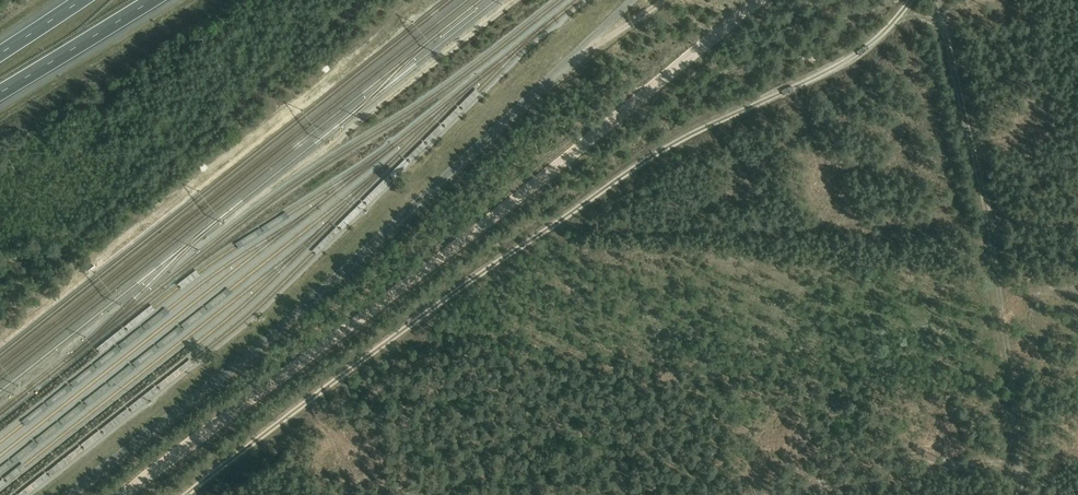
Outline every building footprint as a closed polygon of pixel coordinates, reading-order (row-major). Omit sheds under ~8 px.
[(118,44),(129,37),(126,34),(116,40),(118,44)]
